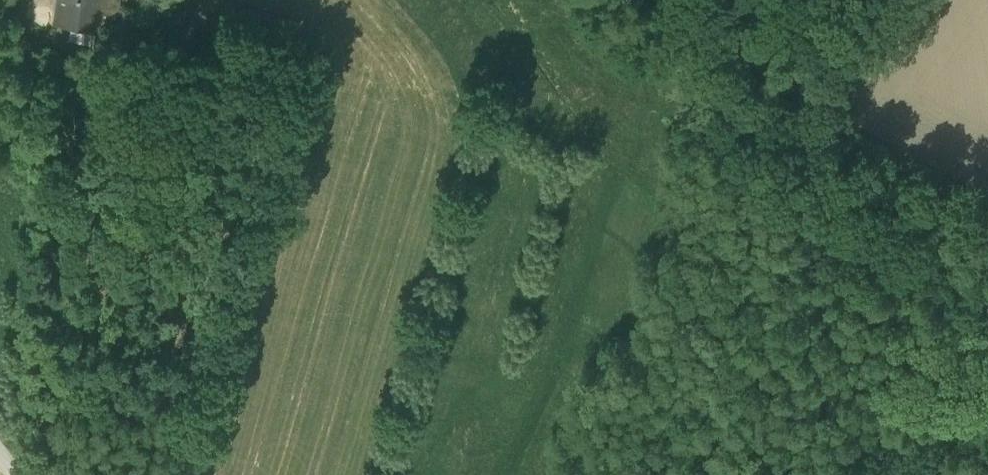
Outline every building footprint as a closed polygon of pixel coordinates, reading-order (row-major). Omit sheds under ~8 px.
[(95,31),(99,11),(115,14),(117,0),(59,0),(56,23),(95,31)]
